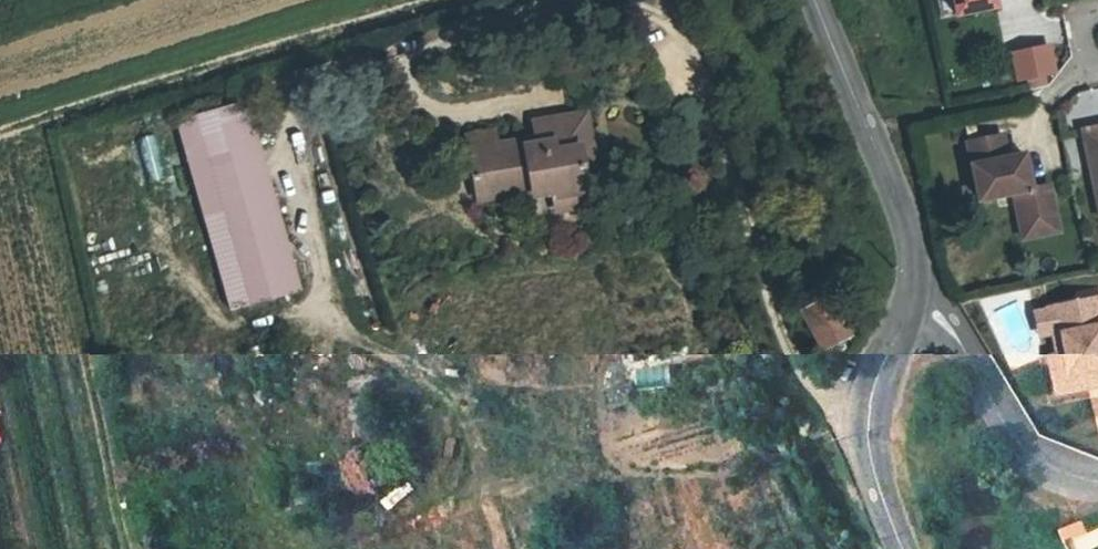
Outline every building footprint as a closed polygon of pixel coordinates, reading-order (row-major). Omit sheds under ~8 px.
[(959,14),(962,13),(997,6),(996,0),(956,0),(959,14)] [(1050,46),(1012,53),(1018,80),(1056,73),(1050,46)] [(532,148),(520,152),(519,147),(493,154),(490,142),(462,150),(479,213),(555,193),(560,211),(593,202),(578,146),(589,144),(578,111),(526,126),(528,132),(532,148)] [(241,127),(178,147),(225,305),(289,287),(241,127)] [(972,141),(984,203),(1017,197),(1022,219),(1054,212),(1048,182),(1033,185),(1026,152),(1011,155),(1006,134),(972,141)] [(1054,212),(1022,219),(1025,235),(1057,229),(1054,212)] [(803,313),(828,351),(852,337),(827,297),(803,313)] [(1084,359),(1070,362),(1074,380),(1097,375),(1097,312),(1074,317),(1084,359)] [(632,367),(632,387),(665,387),(665,367),(632,367)] [(1097,394),(1097,375),(1074,380),(1079,399),(1097,394)]
